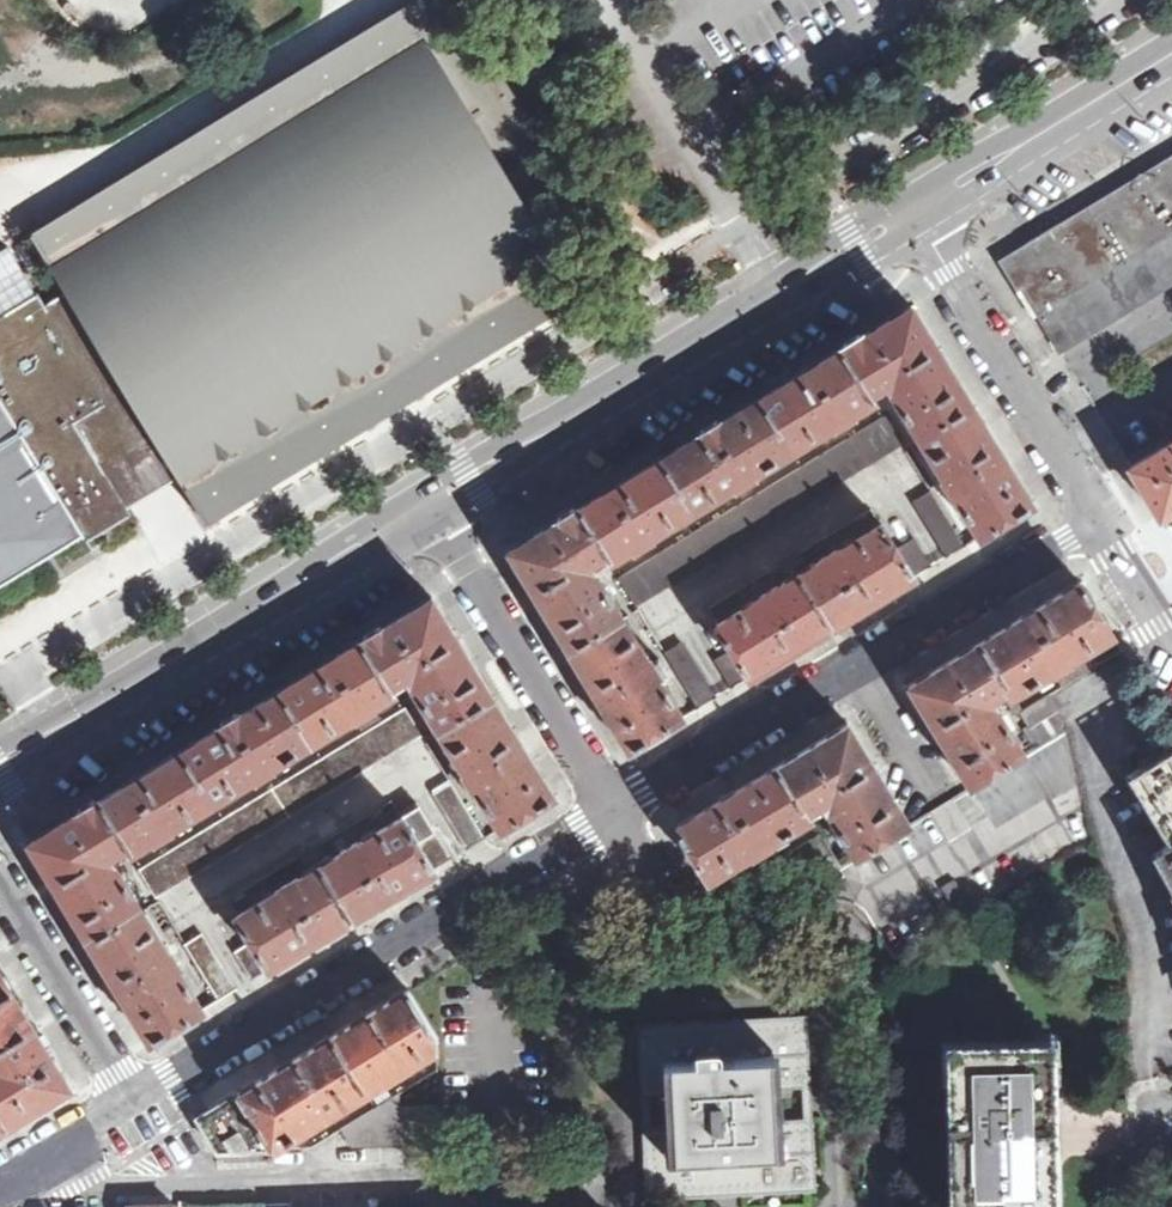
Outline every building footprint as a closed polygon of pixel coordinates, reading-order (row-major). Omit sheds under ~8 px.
[(32,234),(67,291),(45,305),(105,404),(96,409),(149,495),(180,476),(208,523),(210,521),(205,513),(208,511),(206,508),(209,507),(208,506),(243,485),(245,488),(248,487),(246,483),(284,460),(286,463),(289,462),(287,459),(325,435),(327,439),(330,437),(328,434),(366,410),(368,414),(370,412),(368,408),(383,399),(406,385),(409,389),(411,387),(409,384),(417,379),(448,361),(450,364),(452,362),(450,359),(489,336),(491,339),(493,338),(491,334),(529,311),(531,314),(534,313),(532,309),(567,288),(567,289),(570,287),(572,290),(574,288),(579,297),(581,295),(540,227),(541,226),(537,220),(576,196),(507,83),(457,0),(418,0),(32,234)] [(1116,197),(1146,247),(1171,232),(1171,162),(1116,197)] [(1146,247),(1116,197),(1104,204),(1088,213),(1119,264),(1146,247)] [(1119,264),(1088,213),(1019,255),(1014,276),(1037,314),(1119,264)] [(1146,247),(1119,264),(1037,314),(1060,352),(1171,284),(1171,232),(1146,247)] [(149,495),(96,409),(105,404),(45,305),(36,310),(30,301),(0,320),(0,585),(149,495)] [(609,715),(630,750),(684,719),(658,678),(666,673),(657,659),(650,663),(595,576),(600,570),(595,562),(605,556),(610,563),(636,547),(638,548),(655,538),(655,536),(735,486),(739,488),(756,478),(754,475),(833,428),(836,430),(852,420),(852,416),(877,401),(871,393),(882,386),(887,395),(892,393),(945,477),(942,479),(952,495),(956,496),(980,537),(1033,504),(1001,451),(944,358),(912,306),(803,372),(711,428),(621,483),(509,551),(544,609),(609,715)] [(886,418),(618,578),(634,605),(902,444),(886,418)] [(1167,436),(1171,442),(1130,467),(1157,511),(1171,502),(1171,433),(1167,436)] [(948,557),(966,547),(930,488),(912,500),(948,557)] [(732,648),(750,678),(818,636),(912,579),(897,550),(881,525),(836,552),(835,549),(817,560),(819,563),(777,587),(775,586),(758,597),(759,599),(717,625),(732,648)] [(897,550),(912,579),(931,567),(915,540),(897,550)] [(779,563),(786,573),(806,560),(800,551),(789,557),(779,563)] [(970,786),(1024,753),(990,699),(1003,691),(1008,698),(1050,672),(1052,674),(1073,661),(1071,660),(1113,634),(1080,581),(1027,613),(909,685),(970,786)] [(501,829),(555,797),(528,752),(460,641),(433,597),(325,662),(237,716),(137,777),(29,842),(56,887),(89,940),(140,908),(108,855),(124,845),(129,852),(151,839),(153,842),(174,829),(172,826),(255,775),(257,777),(276,765),(275,763),(353,716),(354,718),(375,705),(374,703),(397,689),(395,684),(406,677),(412,686),(414,685),(465,769),(463,770),(474,788),(475,787),(501,829)] [(710,702),(716,698),(681,642),(663,653),(699,709),(710,702)] [(732,648),(717,659),(733,688),(750,678),(732,648)] [(1085,662),(1056,680),(1061,688),(1090,670),(1085,662)] [(1038,744),(1069,726),(1059,709),(1049,694),(1019,713),(1038,744)] [(422,732),(406,705),(384,719),(363,731),(138,869),(155,895),(422,732)] [(384,719),(380,712),(359,725),(363,731),(384,719)] [(723,798),(676,827),(709,879),(813,816),(810,810),(823,801),(856,855),(910,824),(848,722),(723,798)] [(808,885),(787,900),(787,902),(801,903),(819,904),(826,901),(839,899),(846,900),(854,903),(860,906),(867,914),(894,957),(1093,838),(1087,821),(1069,726),(1038,744),(1024,753),(970,786),(972,788),(939,807),(910,824),(856,855),(841,865),(808,885)] [(1129,776),(1167,843),(1154,853),(1165,869),(1171,882),(1171,750),(1129,776)] [(451,780),(433,791),(468,849),(486,838),(451,780)] [(434,830),(416,800),(396,813),(398,817),(414,842),(434,830)] [(432,871),(414,842),(398,817),(356,843),(355,842),(337,853),(338,854),(317,867),(350,921),(382,902),(432,871)] [(452,859),(434,830),(414,842),(432,871),(452,859)] [(788,853),(808,885),(841,865),(822,833),(788,853)] [(316,844),(306,850),(313,861),(323,854),(316,844)] [(296,856),(303,867),(313,861),(306,850),(296,856)] [(252,939),(271,969),(317,941),(350,921),(317,867),(299,878),(298,876),(277,889),(278,890),(237,915),(248,933),(252,939)] [(204,1010),(178,967),(180,966),(167,945),(164,947),(140,908),(89,940),(124,998),(151,1042),(204,1010)] [(183,942),(219,1001),(234,991),(236,990),(200,931),(183,942)] [(254,979),(271,969),(252,939),(235,949),(254,979)] [(25,1118),(74,1088),(0,966),(0,1133),(25,1118)] [(366,1093),(438,1049),(439,1049),(438,1038),(409,989),(366,1015),(352,1024),(292,1060),(280,1068),(238,1093),(273,1149),(366,1093)] [(647,1200),(817,1191),(810,1055),(808,1015),(645,1024),(637,1024),(647,1200)] [(952,1048),(955,1206),(1052,1206),(1051,1155),(1042,1155),(1041,1139),(1041,1127),(1045,1126),(1045,1109),(1050,1109),(1049,1046),(952,1048)] [(218,1152),(273,1149),(238,1093),(207,1112),(198,1118),(218,1152)] [(353,1147),(382,1146),(398,1145),(400,1145),(400,1107),(400,1104),(400,1094),(376,1109),(342,1130),(342,1131),(352,1145),(353,1147)] [(400,1145),(401,1145),(418,1144),(419,1144),(417,1106),(400,1107),(400,1145)]
